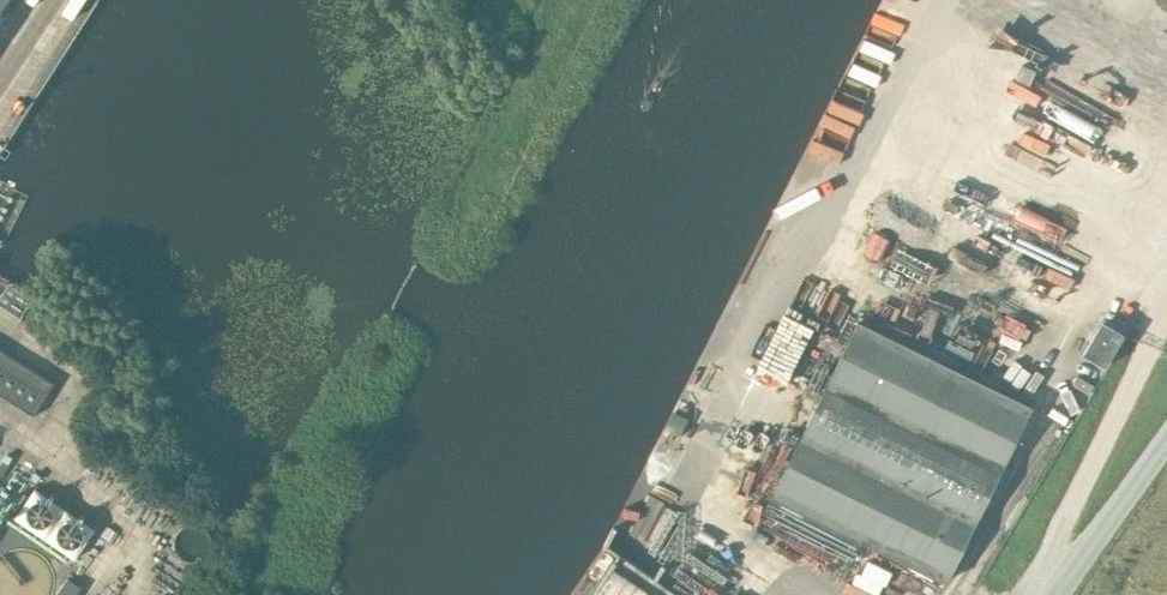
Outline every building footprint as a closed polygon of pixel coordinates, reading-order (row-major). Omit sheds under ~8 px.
[(1030,407),(858,322),(773,496),(945,580),(1030,407)] [(1102,323),(1084,353),(1105,366),(1123,335),(1102,323)] [(33,417),(37,410),(46,396),(54,384),(0,351),(0,396),(33,417)] [(72,564),(98,531),(35,482),(9,515),(72,564)] [(51,578),(49,568),(46,562),(43,558),(40,555),(34,551),(23,548),(17,548),(9,550),(0,555),(0,594),(46,594),(49,590),(51,584),(51,578)] [(56,594),(75,594),(80,587),(68,578),(56,594)]
